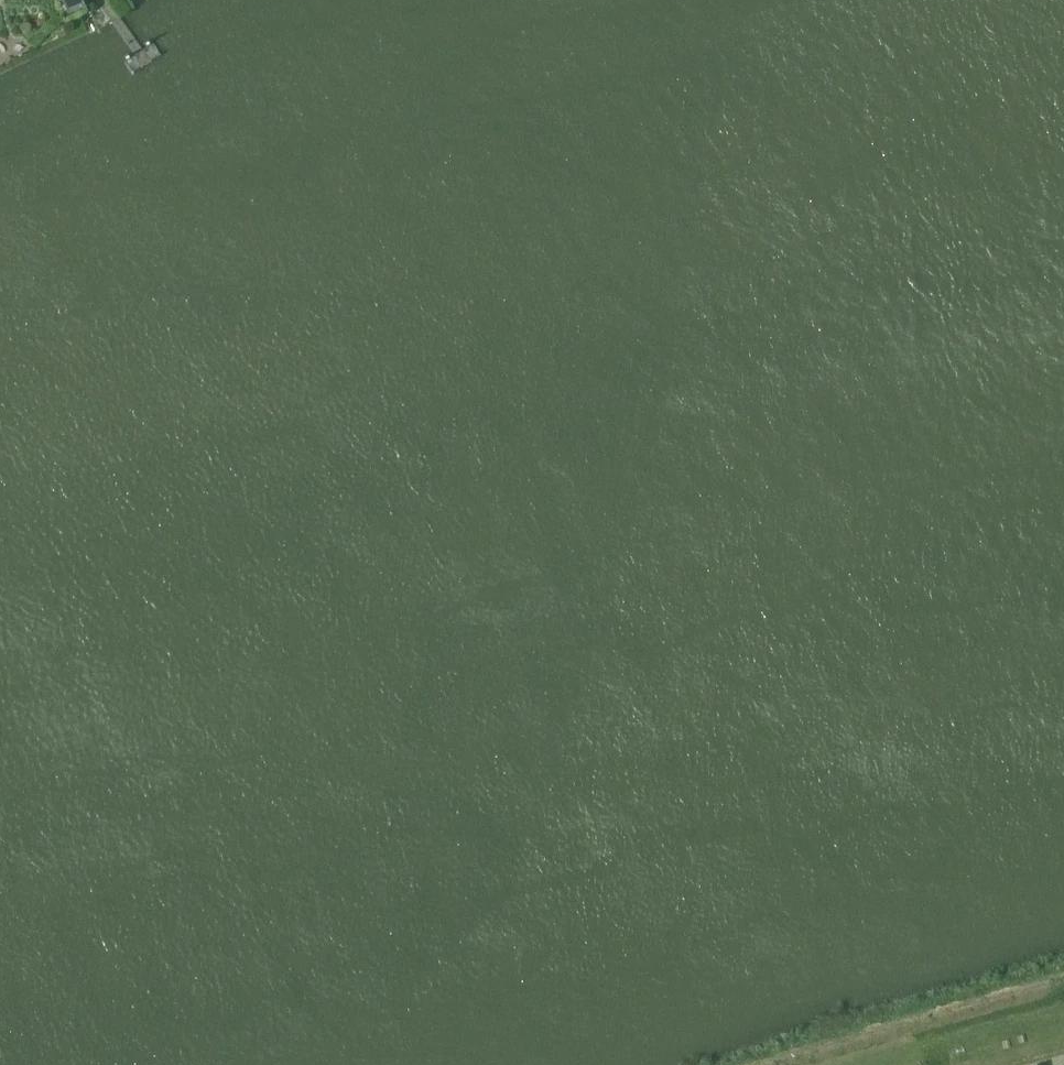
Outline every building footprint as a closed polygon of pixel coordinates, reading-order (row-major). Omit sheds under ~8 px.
[(85,7),(82,0),(61,0),(68,14),(85,7)]
